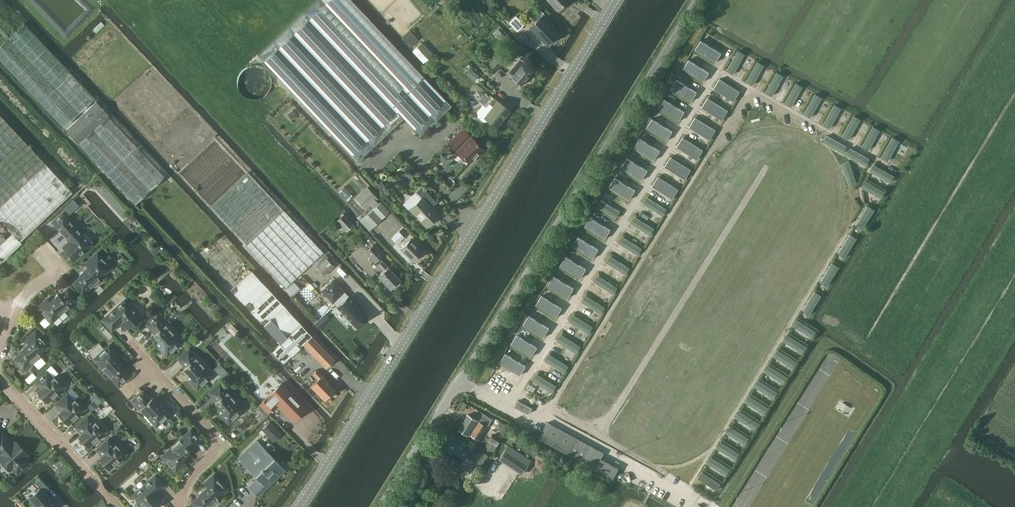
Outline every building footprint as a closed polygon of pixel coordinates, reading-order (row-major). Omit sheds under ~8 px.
[(96,98),(3,0),(0,0),(0,59),(64,127),(96,98)] [(451,105),(352,0),(316,0),(258,54),(358,160),(403,117),(420,135),(451,105)] [(559,10),(569,0),(550,0),(559,10)] [(543,14),(530,27),(548,45),(561,32),(543,14)] [(409,29),(402,36),(402,37),(407,42),(415,35),(410,30),(409,29)] [(716,61),(721,52),(701,39),(695,49),(716,61)] [(423,63),(433,54),(422,42),(412,51),(423,63)] [(739,49),(726,70),(732,74),(745,53),(739,49)] [(497,58),(490,66),(497,72),(504,63),(497,58)] [(683,68),(704,80),(710,71),(689,58),(683,68)] [(765,64),(758,60),(745,80),(752,85),(765,64)] [(523,84),(534,71),(524,63),(521,61),(518,65),(521,67),(510,80),(516,85),(519,82),(523,84)] [(269,83),(268,80),(267,78),(266,75),(264,73),(262,71),(259,70),(257,69),(253,69),(251,69),(248,70),(244,73),(243,75),(241,78),(240,81),(240,83),(241,86),(241,89),(243,91),(245,93),(247,95),(250,96),(253,97),(255,97),(258,97),(261,96),(263,94),(265,93),(267,89),(268,86),(269,83)] [(471,69),(467,74),(475,80),(479,75),(471,69)] [(784,76),(777,71),(765,91),(772,95),(784,76)] [(677,78),(671,88),(690,100),(697,90),(677,78)] [(721,78),(717,85),(737,97),(741,90),(721,78)] [(798,82),(785,102),(792,107),(805,86),(798,82)] [(823,97),(815,92),(803,112),(811,117),(823,97)] [(497,100),(493,97),(486,107),(482,104),(476,111),(477,117),(482,121),(485,121),(487,119),(496,127),(510,110),(497,99),(497,100)] [(729,109),(709,97),(704,104),(724,116),(729,109)] [(659,107),(678,119),(684,110),(664,98),(659,107)] [(104,170),(136,203),(165,177),(108,115),(109,114),(97,100),(66,129),(79,143),(104,170)] [(841,108),(834,103),(822,123),(830,127),(841,108)] [(2,261),(22,242),(20,240),(72,191),(0,114),(0,220),(12,232),(5,238),(0,232),(0,259),(2,261)] [(861,119),(853,114),(841,133),(849,138),(861,119)] [(653,117),(647,127),(666,139),(672,129),(653,117)] [(692,123),(712,136),(716,129),(696,117),(692,123)] [(875,126),(863,145),(869,149),(881,129),(875,126)] [(469,162),(482,148),(462,128),(448,143),(469,162)] [(704,149),(684,137),(680,143),(700,156),(704,149)] [(899,141),(893,137),(881,157),(887,161),(899,141)] [(634,147),(653,159),(658,152),(638,140),(634,147)] [(692,168),(672,156),(667,163),(688,176),(692,168)] [(621,167),(640,178),(645,172),(625,160),(621,167)] [(895,176),(874,164),(870,171),(891,183),(895,176)] [(249,172),(211,207),(284,287),(312,261),(317,266),(326,258),(328,256),(323,251),(249,172)] [(680,188),(659,176),(655,182),(676,195),(680,188)] [(609,186),(629,198),(633,191),(613,179),(609,186)] [(882,198),(886,191),(867,179),(862,186),(882,198)] [(422,185),(402,203),(408,209),(408,208),(426,227),(440,214),(433,206),(437,202),(422,185)] [(378,203),(376,201),(378,199),(366,187),(355,198),(366,211),(372,205),(374,207),(360,221),(370,230),(390,211),(380,201),(378,203)] [(668,208),(647,196),(643,203),(663,216),(668,208)] [(596,206),(616,218),(620,211),(601,199),(596,206)] [(69,204),(69,207),(71,210),(74,210),(77,208),(77,204),(75,202),(71,201),(69,204)] [(856,225),(863,229),(873,211),(867,207),(856,225)] [(83,234),(63,212),(53,222),(70,241),(63,247),(75,260),(92,244),(91,243),(93,241),(85,232),(83,234)] [(337,221),(343,228),(346,231),(353,224),(344,213),(337,221)] [(611,228),(590,215),(584,225),(605,238),(611,228)] [(635,215),(630,223),(650,234),(654,227),(635,215)] [(397,243),(404,236),(399,231),(391,237),(397,243)] [(642,247),(622,235),(618,242),(638,254),(642,247)] [(838,253),(845,257),(856,239),(849,235),(838,253)] [(572,245),(592,257),(598,248),(578,236),(572,245)] [(413,261),(422,251),(410,239),(401,248),(413,261)] [(388,266),(380,258),(384,254),(374,243),(365,252),(375,262),(383,270),(378,275),(390,289),(400,279),(388,266)] [(82,294),(111,267),(98,252),(85,264),(88,267),(80,275),(81,276),(73,284),(82,294)] [(610,254),(606,261),(626,274),(630,267),(610,254)] [(560,265),(580,277),(586,268),(566,255),(560,265)] [(317,266),(316,268),(324,276),(334,266),(326,258),(317,266)] [(821,283),(827,287),(838,269),(831,265),(821,283)] [(230,290),(280,343),(301,324),(251,271),(230,290)] [(554,275),(548,285),(568,297),(574,287),(554,275)] [(593,282),(613,294),(618,287),(598,275),(593,282)] [(333,280),(322,290),(337,306),(356,326),(367,315),(348,295),(333,280)] [(295,283),(288,289),(293,294),(299,288),(295,283)] [(77,299),(68,288),(60,296),(58,294),(50,302),(47,299),(37,308),(46,317),(47,315),(53,321),(77,299)] [(803,311),(810,315),(821,297),(814,293),(803,311)] [(537,304),(556,316),(562,306),(543,294),(537,304)] [(606,307),(585,294),(581,301),(602,313),(606,307)] [(127,328),(140,316),(125,299),(102,320),(112,330),(121,321),(127,328)] [(167,356),(176,347),(175,346),(181,341),(157,314),(146,324),(155,333),(154,335),(161,343),(158,346),(167,356)] [(594,326),(573,314),(569,320),(590,332),(594,326)] [(523,324),(543,336),(548,327),(529,315),(523,324)] [(798,321),(794,327),(812,338),(816,332),(798,321)] [(303,344),(312,336),(301,324),(280,343),(272,350),(283,363),(303,344)] [(23,370),(48,347),(42,341),(44,340),(35,331),(26,340),(29,343),(20,350),(22,352),(14,359),(23,370)] [(109,332),(103,337),(109,343),(114,338),(109,332)] [(511,343),(530,356),(536,347),(516,334),(511,343)] [(561,334),(556,340),(577,353),(581,346),(561,334)] [(312,336),(303,344),(326,368),(335,359),(312,336)] [(788,336),(784,343),(801,354),(806,347),(788,336)] [(118,354),(109,344),(100,353),(102,354),(95,359),(118,384),(128,375),(121,367),(123,365),(115,357),(118,354)] [(197,389),(206,381),(205,379),(211,374),(188,349),(178,358),(185,367),(184,368),(191,376),(188,379),(197,389)] [(777,351),(773,357),(791,369),(795,362),(777,351)] [(499,362),(520,375),(526,365),(505,352),(499,362)] [(545,359),(565,371),(569,365),(549,353),(545,359)] [(14,371),(9,365),(5,369),(10,375),(14,371)] [(768,366),(764,372),(781,384),(786,377),(768,366)] [(247,367),(243,371),(249,377),(253,373),(247,367)] [(324,398),(334,389),(328,382),(329,381),(322,374),(317,369),(312,373),(317,378),(311,385),(324,398)] [(42,387),(38,391),(48,402),(65,386),(59,378),(57,380),(54,376),(53,378),(47,371),(36,380),(42,387)] [(537,373),(533,380),(553,392),(557,385),(537,373)] [(758,381),(754,388),(772,399),(776,392),(758,381)] [(228,423),(237,415),(236,413),(242,408),(219,383),(209,393),(217,401),(215,402),(223,410),(219,413),(228,423)] [(281,383),(267,397),(275,405),(278,403),(289,415),(288,416),(292,420),(293,419),(294,420),(298,417),(298,418),(304,412),(304,411),(306,409),(281,383)] [(150,399),(143,390),(132,400),(155,425),(161,419),(162,420),(171,412),(163,403),(159,405),(152,397),(150,399)] [(73,400),(67,394),(57,403),(63,410),(59,414),(68,424),(86,408),(79,401),(78,402),(75,399),(73,400)] [(749,396),(745,403),(762,414),(767,408),(749,396)] [(267,397),(260,403),(269,412),(275,405),(267,397)] [(97,404),(94,400),(87,406),(91,410),(97,404)] [(528,414),(530,413),(533,408),(518,400),(515,407),(528,414)] [(260,404),(255,409),(259,413),(255,417),(260,422),(269,414),(260,404)] [(739,412),(735,419),(753,430),(757,423),(739,412)] [(469,435),(470,433),(478,439),(481,435),(487,425),(468,414),(459,429),(469,435)] [(94,423),(88,416),(77,425),(83,432),(79,436),(89,447),(106,430),(100,423),(98,424),(95,421),(94,423)] [(269,422),(263,428),(274,440),(281,434),(269,422)] [(539,438),(595,468),(614,478),(619,467),(601,458),(604,453),(548,422),(539,438)] [(730,427),(726,434),(743,445),(747,438),(730,427)] [(176,471),(185,462),(182,459),(191,451),(189,450),(200,440),(191,429),(163,455),(169,461),(167,462),(176,471)] [(0,433),(0,459),(10,469),(12,467),(17,473),(29,461),(24,456),(27,453),(16,441),(13,444),(10,441),(9,441),(4,436),(5,435),(3,433),(1,434),(0,433)] [(501,442),(499,441),(492,437),(485,448),(492,453),(493,454),(501,442)] [(114,445),(108,438),(98,448),(104,454),(100,458),(109,469),(127,453),(120,445),(119,447),(116,444),(114,445)] [(470,449),(453,438),(445,451),(455,457),(456,460),(460,462),(461,462),(462,462),(467,455),(475,461),(475,460),(483,465),(490,455),(481,449),(479,453),(471,448),(470,449)] [(280,471),(275,466),(278,463),(256,440),(238,458),(250,470),(251,469),(260,478),(258,479),(257,477),(249,485),(258,495),(267,487),(265,486),(280,471)] [(721,442),(717,449),(734,460),(739,453),(721,442)] [(711,458),(707,464),(725,475),(729,469),(711,458)] [(703,473),(698,479),(716,490),(720,484),(703,473)] [(165,485),(155,474),(133,495),(144,506),(154,506),(159,503),(152,495),(155,493),(155,494),(165,485)] [(227,491),(221,485),(223,484),(215,474),(205,483),(208,486),(199,493),(200,495),(192,502),(196,506),(208,506),(227,491)] [(29,497),(37,506),(55,506),(57,505),(45,491),(49,488),(42,479),(37,483),(41,487),(29,497)]
